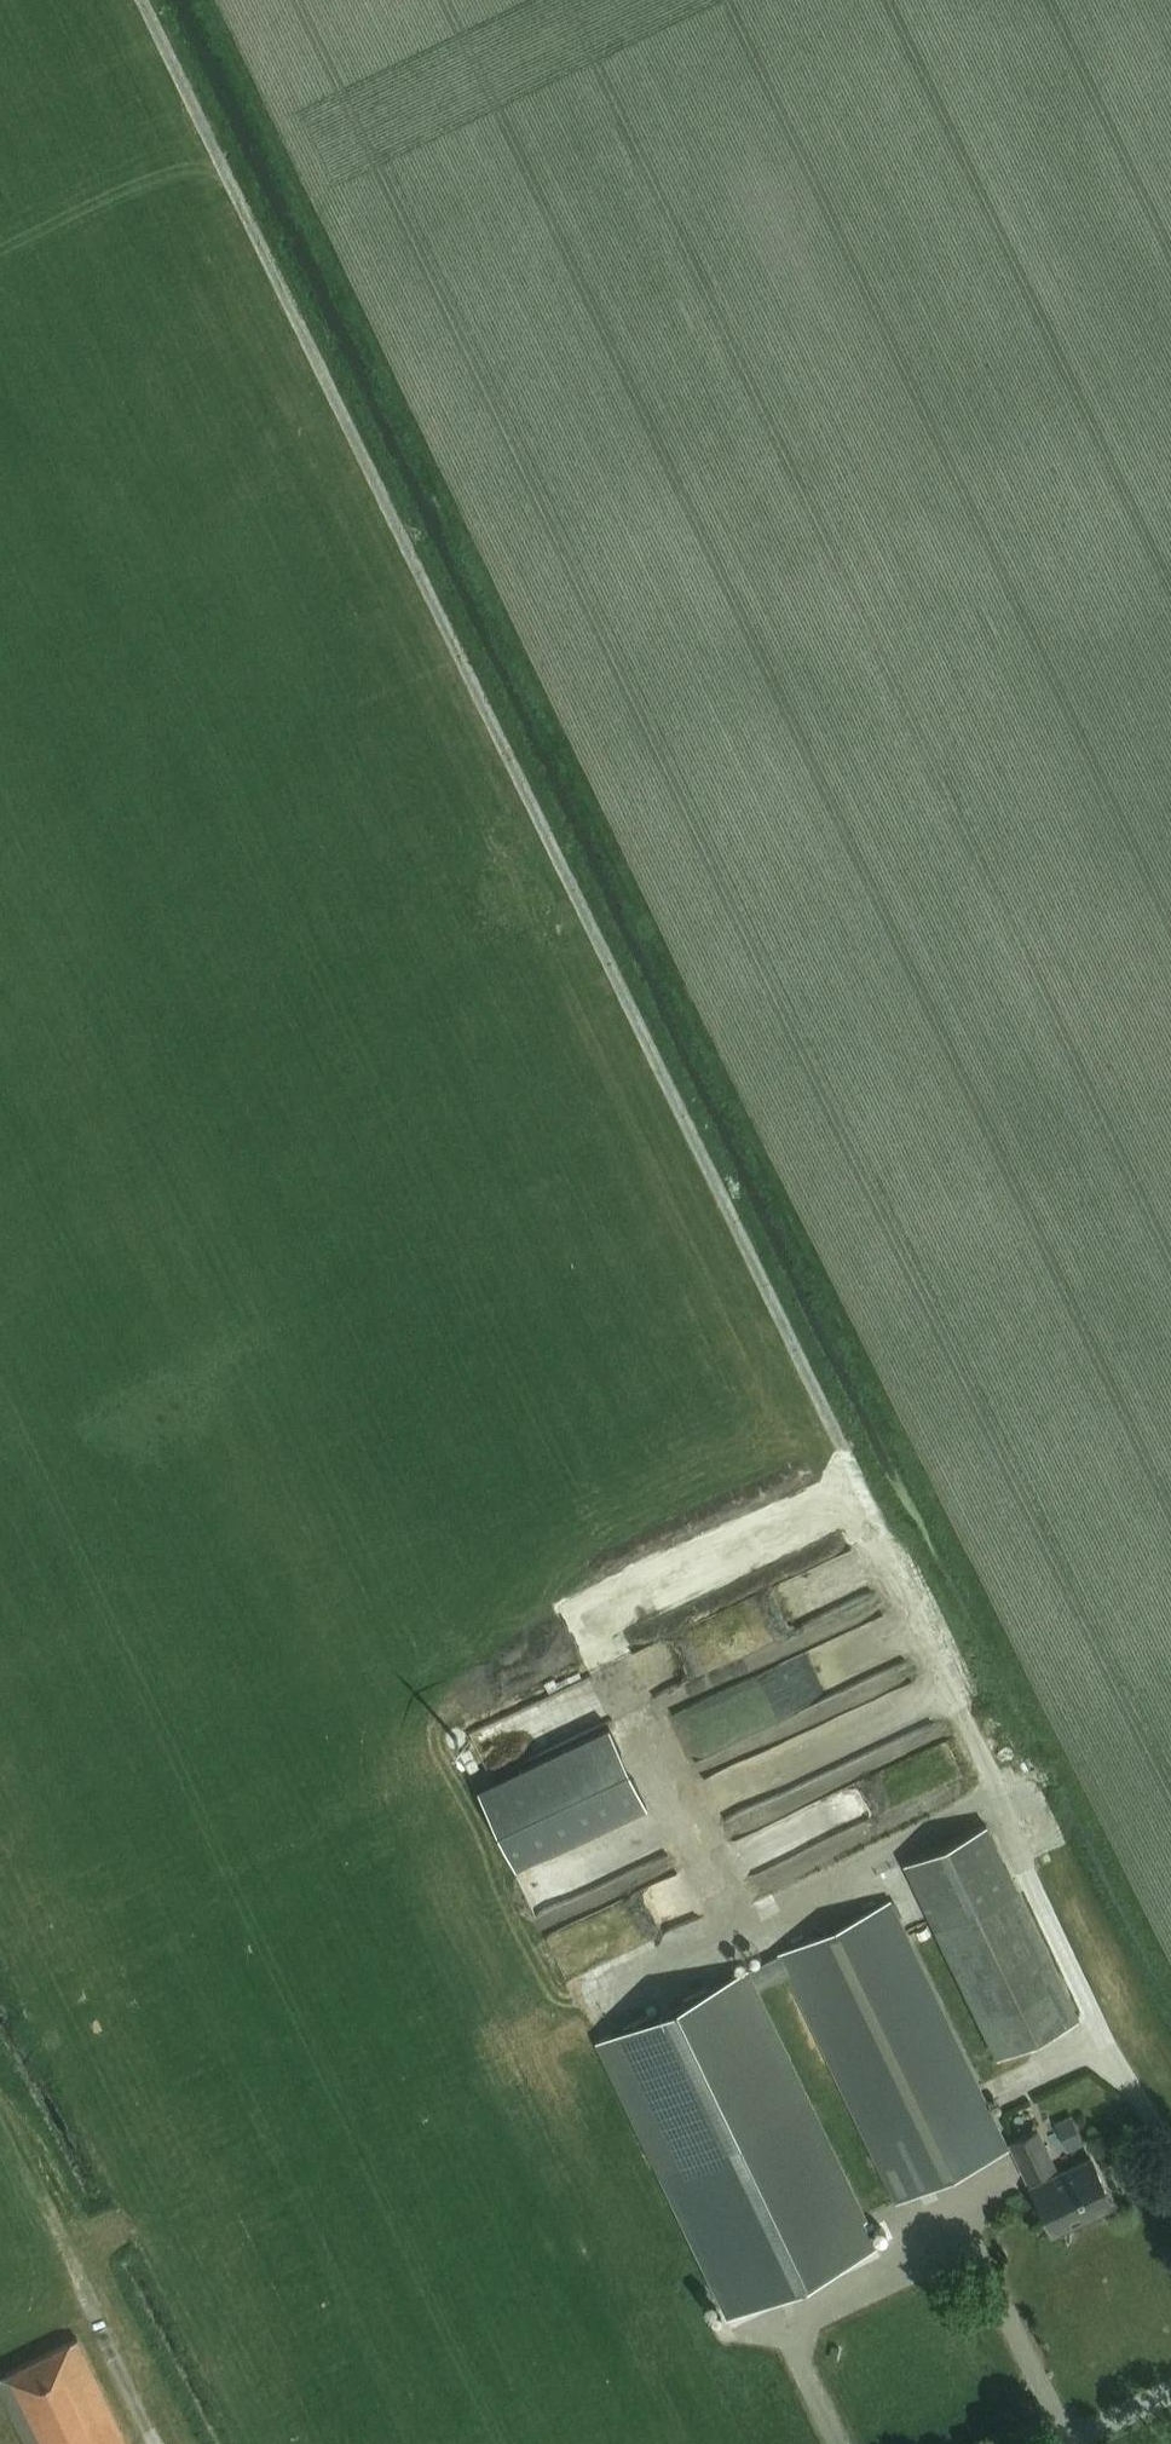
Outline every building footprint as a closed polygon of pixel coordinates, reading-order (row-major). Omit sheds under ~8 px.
[(875,1620),(780,1662),(801,1708),(896,1666),(875,1620)] [(647,1806),(609,1727),(477,1789),(515,1869),(647,1806)] [(904,1864),(997,2059),(1079,2020),(986,1825),(904,1864)] [(790,1977),(898,2205),(1009,2150),(891,1903),(602,2045),(736,2318),(880,2248),(755,1994),(790,1977)] [(1057,2121),(1070,2151),(1087,2143),(1074,2113),(1057,2121)] [(1091,2159),(1031,2188),(1054,2235),(1114,2207),(1091,2159)] [(25,2443),(130,2443),(79,2339),(0,2377),(0,2392),(25,2443)]
